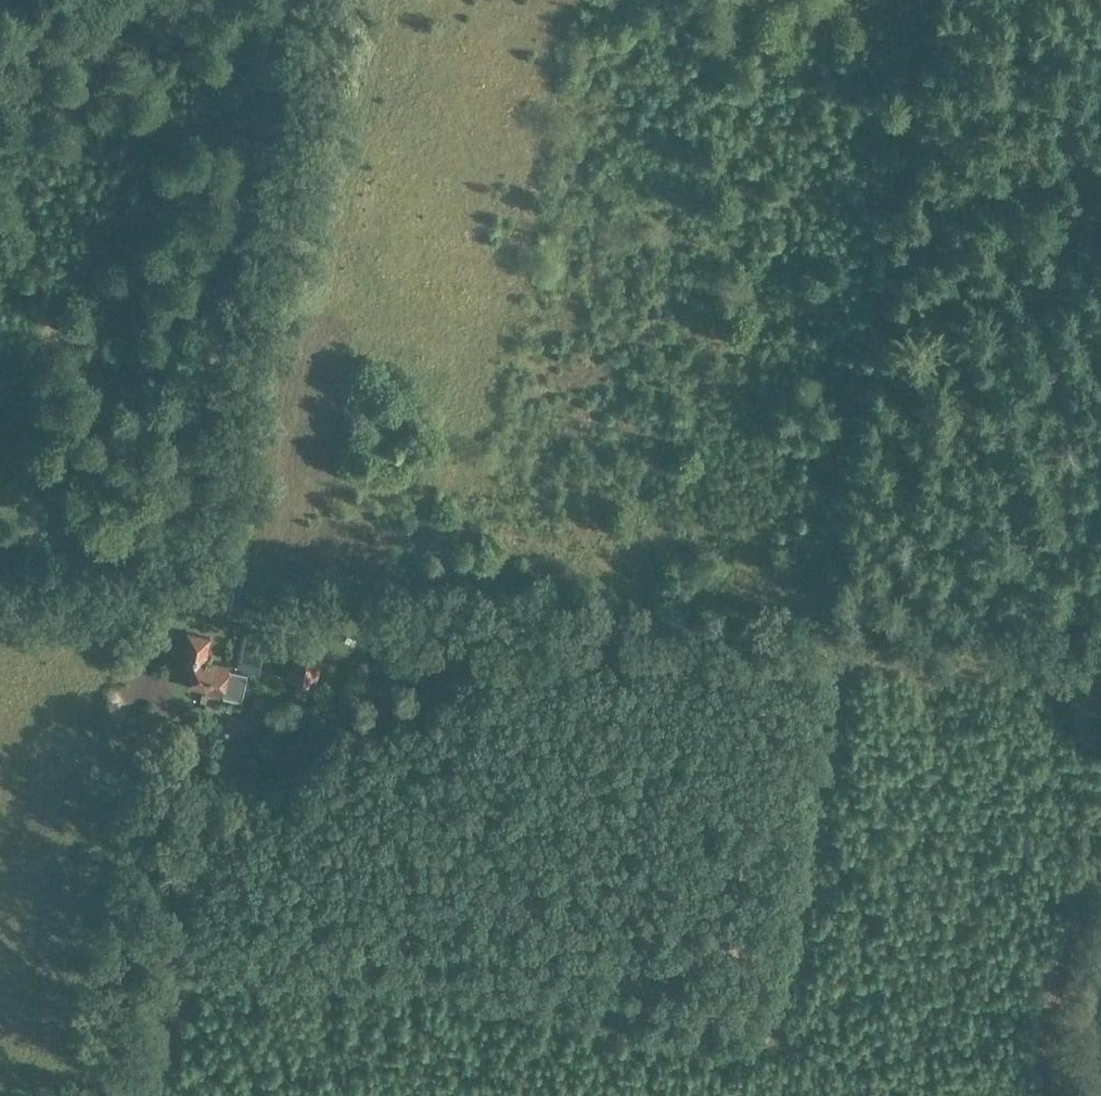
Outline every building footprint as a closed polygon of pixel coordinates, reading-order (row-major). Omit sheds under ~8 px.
[(206,692),(222,695),(228,664),(207,660),(211,637),(188,633),(184,658),(194,659),(190,686),(206,688),(206,692)] [(318,670),(323,647),(322,647),(296,642),(289,678),(297,680),(294,693),(315,697),(317,685),(316,684),(318,670)]
